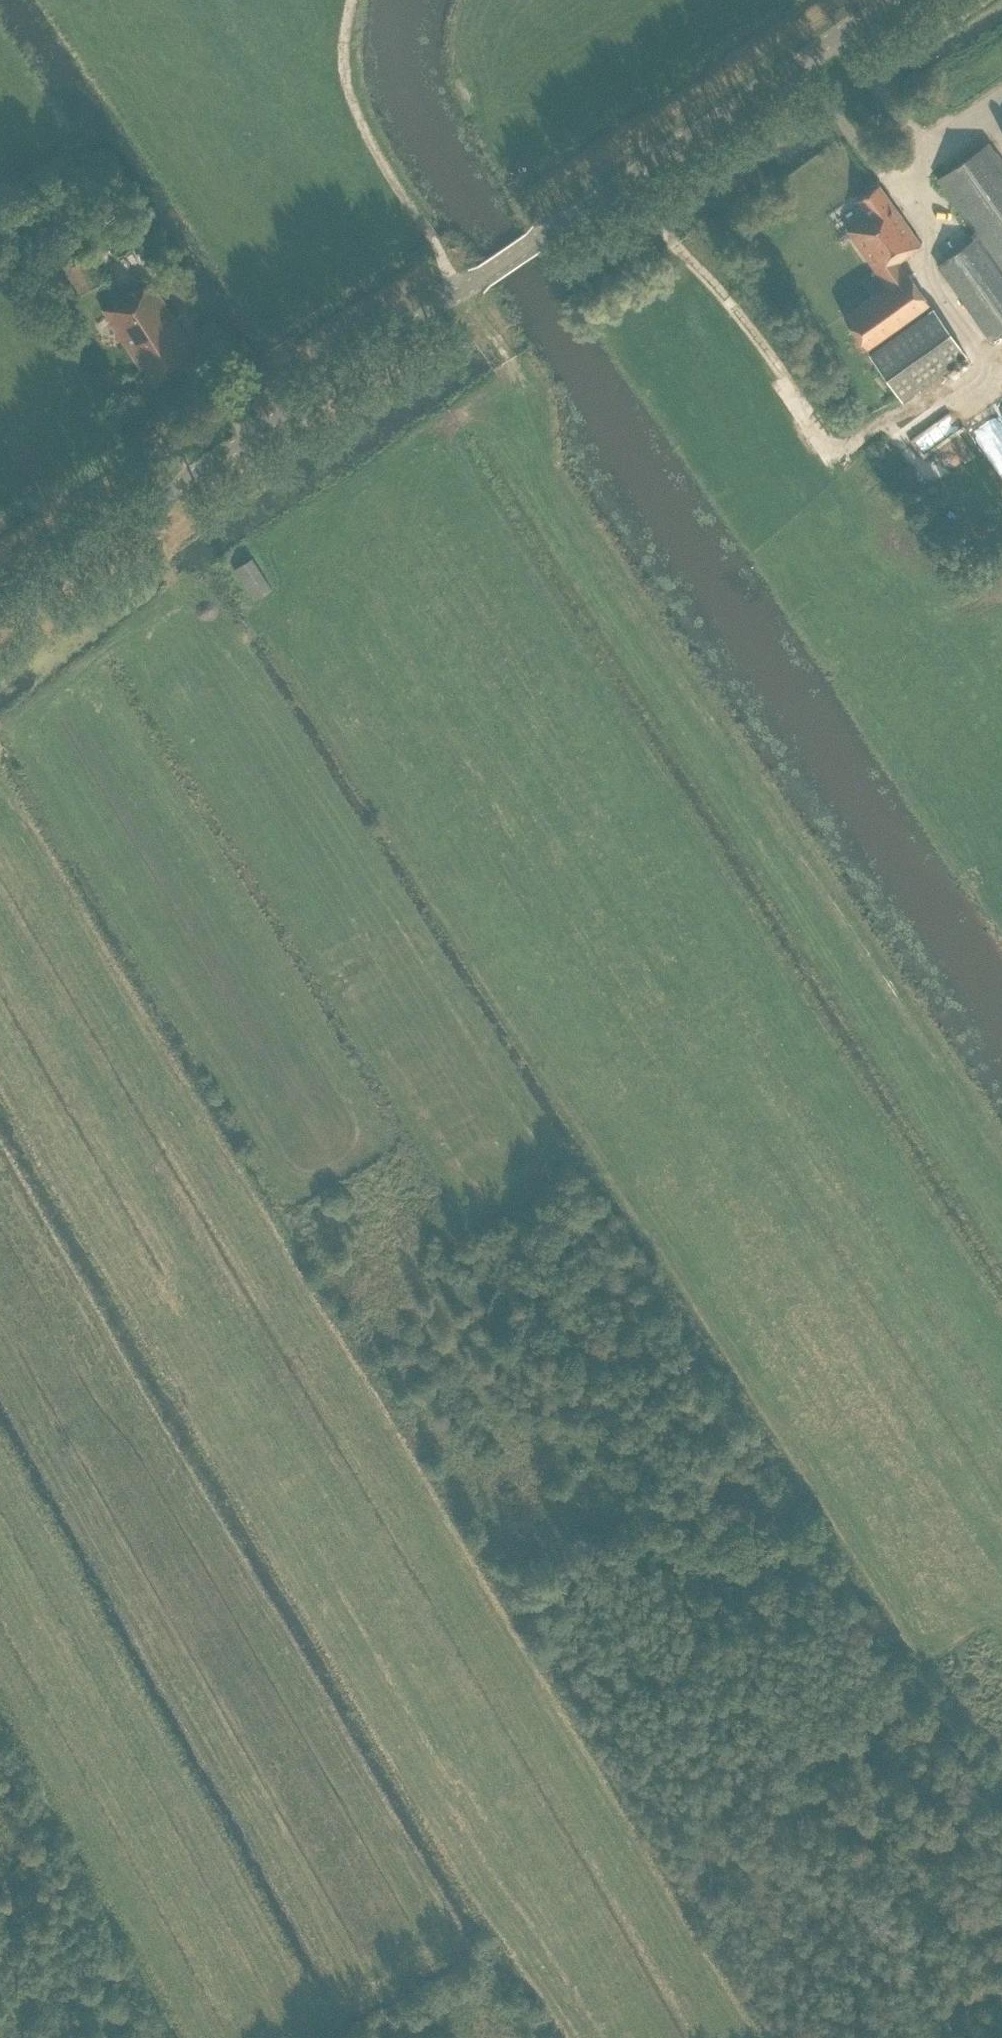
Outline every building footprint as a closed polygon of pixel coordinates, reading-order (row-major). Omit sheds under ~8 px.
[(979,235),(937,264),(989,338),(1001,328),(1001,161),(989,142),(938,178),(979,235)] [(844,315),(868,349),(903,398),(966,354),(900,261),(910,253),(909,251),(921,243),(879,184),(857,200),(868,215),(847,230),(886,285),(844,315)] [(89,288),(106,277),(91,253),(74,264),(89,288)] [(155,384),(197,358),(188,344),(190,342),(151,280),(137,289),(136,287),(103,308),(141,368),(143,366),(155,384)] [(911,421),(924,446),(954,430),(941,405),(911,421)] [(271,588),(253,558),(235,569),(253,599),(271,588)]
